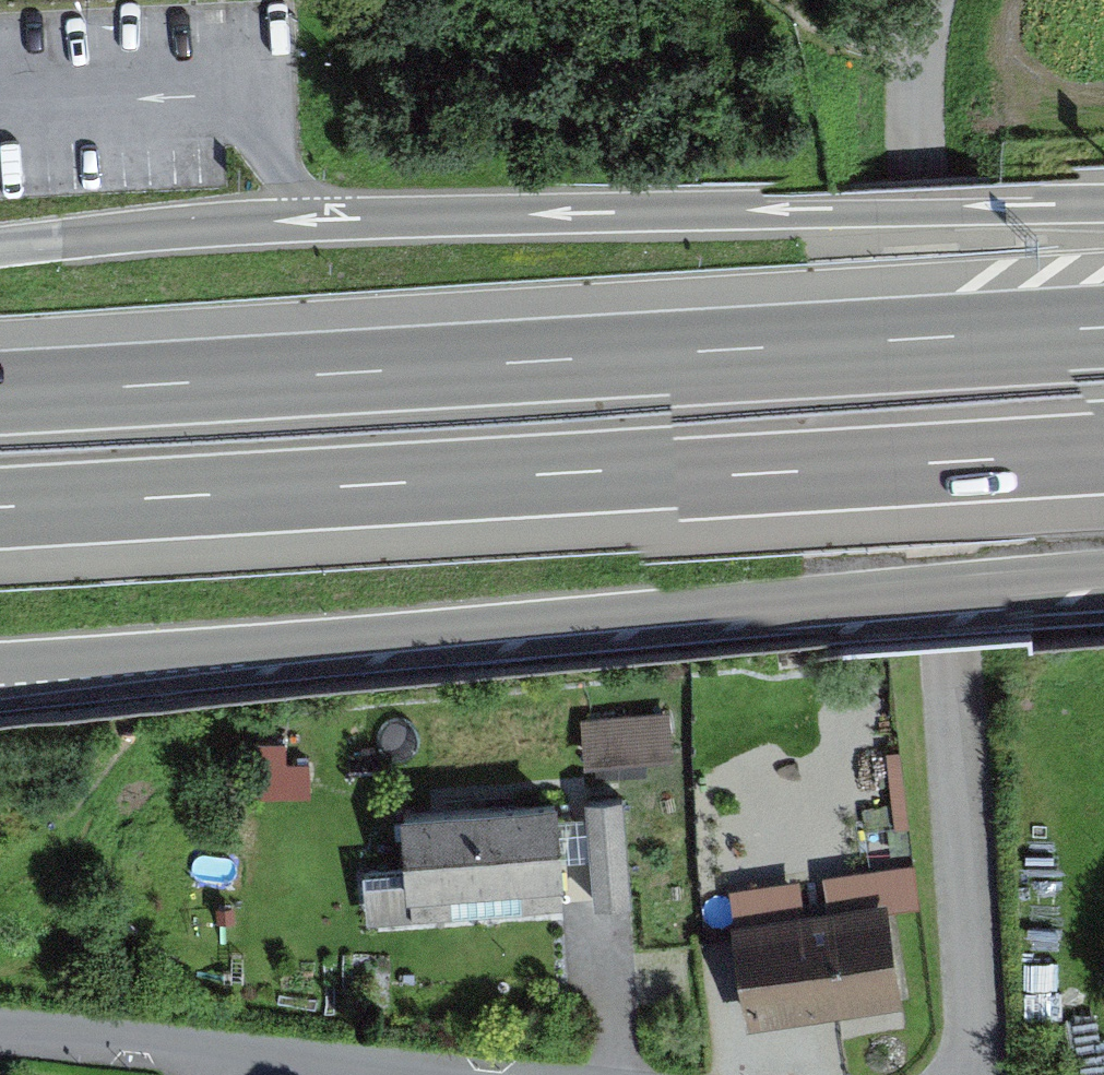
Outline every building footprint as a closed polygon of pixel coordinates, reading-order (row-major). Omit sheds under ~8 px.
[(587,712),(591,765),(679,758),(675,705),(587,712)] [(648,789),(610,791),(614,892),(652,891),(648,789)] [(581,796),(430,813),(441,911),(592,894),(581,796)] [(891,860),(747,889),(774,1020),(918,991),(891,860)]
